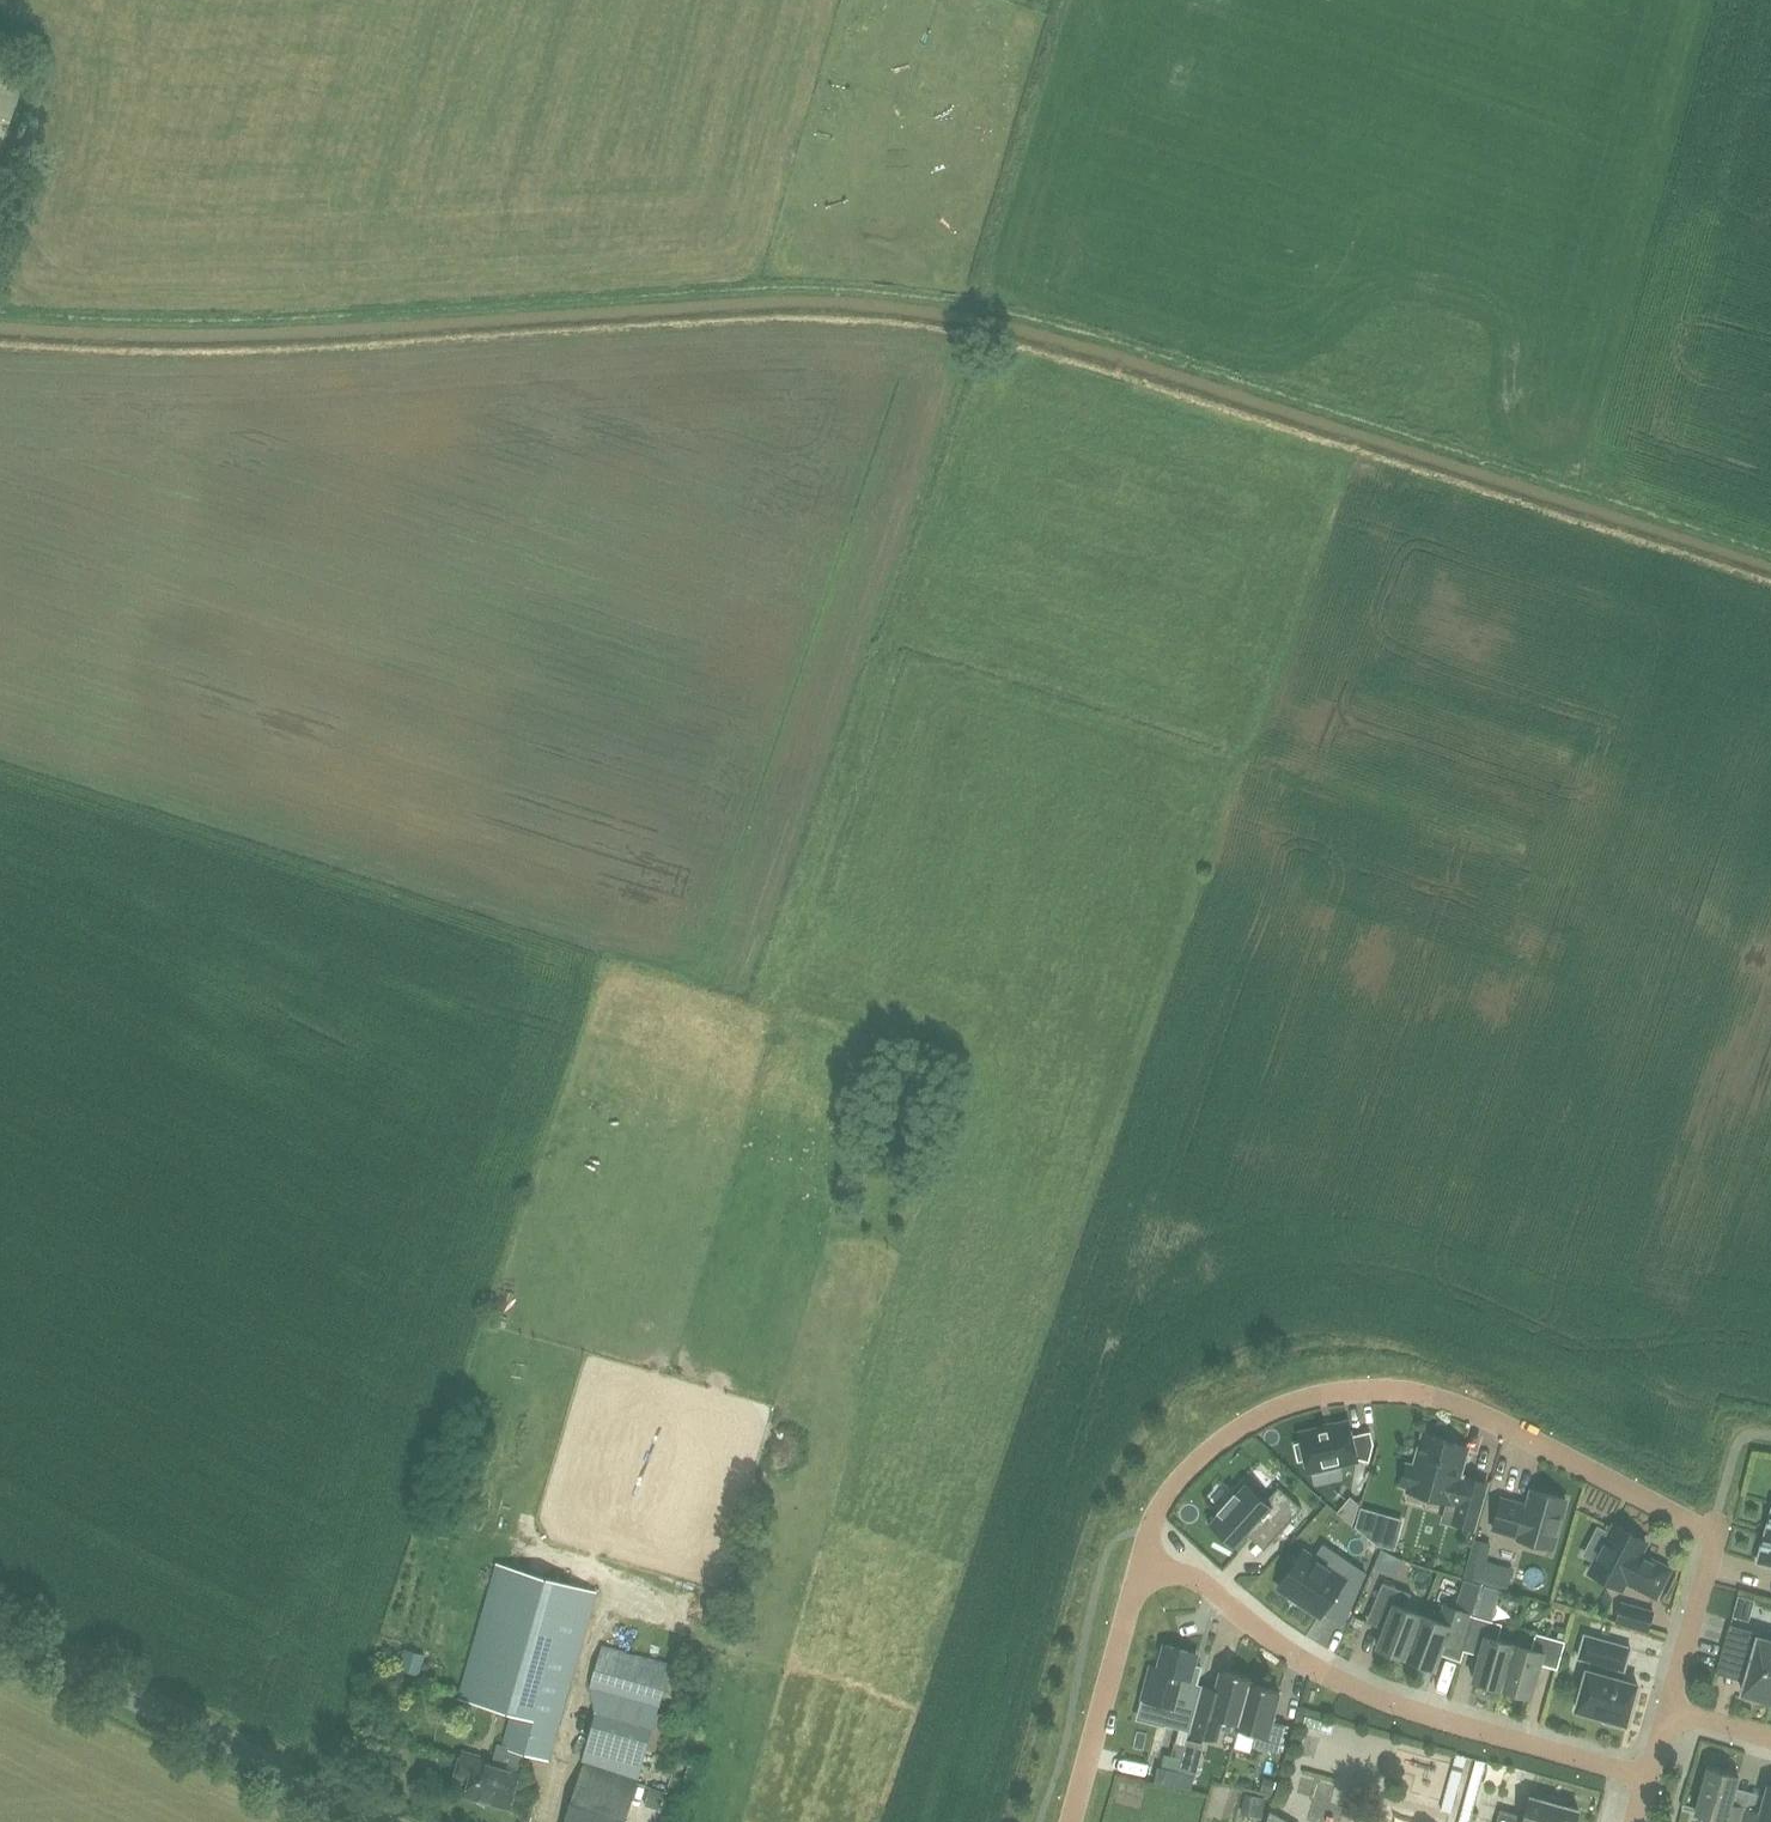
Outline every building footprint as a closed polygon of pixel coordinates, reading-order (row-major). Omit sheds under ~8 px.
[(24,76),(0,67),(0,137),(24,76)] [(1349,1422),(1300,1433),(1303,1442),(1296,1444),(1299,1461),(1306,1459),(1308,1468),(1357,1457),(1357,1459),(1371,1461),(1374,1444),(1371,1431),(1353,1436),(1349,1422)] [(1468,1447),(1424,1435),(1424,1436),(1425,1437),(1416,1468),(1412,1466),(1407,1485),(1411,1486),(1410,1489),(1409,1489),(1409,1490),(1452,1502),(1452,1500),(1461,1503),(1455,1523),(1475,1528),(1488,1481),(1468,1476),(1467,1481),(1456,1478),(1464,1447),(1467,1448),(1468,1447)] [(1209,1523),(1236,1547),(1252,1529),(1256,1533),(1265,1523),(1276,1533),(1307,1500),(1285,1481),(1268,1501),(1247,1482),(1209,1523)] [(1529,1506),(1502,1498),(1494,1527),(1520,1535),(1519,1538),(1553,1548),(1567,1499),(1534,1489),(1529,1506)] [(1758,1561),(1770,1565),(1770,1516),(1758,1561)] [(1616,1525),(1591,1573),(1621,1588),(1625,1580),(1656,1597),(1671,1569),(1646,1556),(1644,1560),(1638,1557),(1646,1541),(1616,1525)] [(1362,1611),(1376,1578),(1363,1570),(1354,1584),(1313,1558),(1289,1594),(1332,1621),(1345,1600),(1362,1611)] [(498,1563),(460,1698),(513,1713),(504,1746),(550,1759),(598,1591),(498,1563)] [(1407,1657),(1422,1613),(1406,1607),(1411,1592),(1382,1581),(1372,1608),(1390,1615),(1379,1646),(1407,1657)] [(1654,1611),(1622,1602),(1617,1620),(1649,1630),(1654,1611)] [(1467,1642),(1473,1614),(1444,1603),(1438,1619),(1422,1613),(1407,1657),(1435,1668),(1442,1650),(1444,1650),(1448,1649),(1451,1643),(1465,1648),(1467,1642)] [(1503,1688),(1516,1643),(1499,1638),(1503,1623),(1473,1614),(1467,1642),(1483,1647),(1474,1680),(1503,1688)] [(1770,1700),(1770,1641),(1761,1638),(1762,1633),(1730,1624),(1721,1656),(1743,1663),(1743,1664),(1750,1667),(1743,1692),(1746,1693),(1745,1698),(1761,1702),(1762,1698),(1770,1700)] [(1532,1648),(1516,1643),(1503,1688),(1532,1696),(1541,1663),(1558,1668),(1566,1640),(1537,1632),(1532,1648)] [(1621,1726),(1622,1721),(1627,1723),(1638,1684),(1605,1674),(1607,1665),(1625,1670),(1631,1647),(1585,1634),(1579,1657),(1591,1660),(1588,1669),(1576,1708),(1608,1717),(1607,1722),(1621,1726)] [(603,1643),(592,1686),(661,1705),(666,1689),(682,1693),(689,1669),(673,1664),(674,1663),(603,1643)] [(1198,1684),(1202,1670),(1193,1668),(1197,1654),(1167,1646),(1152,1701),(1171,1706),(1167,1725),(1191,1731),(1203,1685),(1198,1684)] [(421,1675),(427,1654),(406,1647),(400,1668),(421,1675)] [(1251,1683),(1252,1684),(1253,1679),(1223,1671),(1218,1689),(1206,1686),(1193,1734),(1216,1740),(1219,1728),(1238,1733),(1240,1729),(1239,1729),(1251,1683)] [(1280,1691),(1252,1684),(1251,1683),(1239,1729),(1240,1729),(1256,1733),(1253,1745),(1280,1752),(1287,1725),(1272,1721),(1280,1691)] [(638,1778),(639,1778),(654,1727),(598,1711),(587,1750),(604,1754),(601,1766),(584,1762),(566,1821),(625,1821),(638,1778)] [(1177,1742),(1174,1756),(1184,1758),(1187,1745),(1177,1742)] [(467,1796),(510,1808),(521,1770),(479,1759),(480,1755),(463,1751),(455,1779),(470,1784),(467,1796)] [(1743,1814),(1744,1811),(1730,1807),(1739,1776),(1709,1767),(1696,1812),(1711,1816),(1709,1821),(1741,1821),(1743,1814)] [(1769,1784),(1759,1819),(1743,1814),(1741,1821),(1770,1821),(1770,1785),(1769,1784)] [(1498,1821),(1576,1821),(1580,1809),(1532,1795),(1526,1815),(1501,1808),(1498,1821)] [(1273,1810),(1269,1821),(1292,1821),(1273,1810)]
